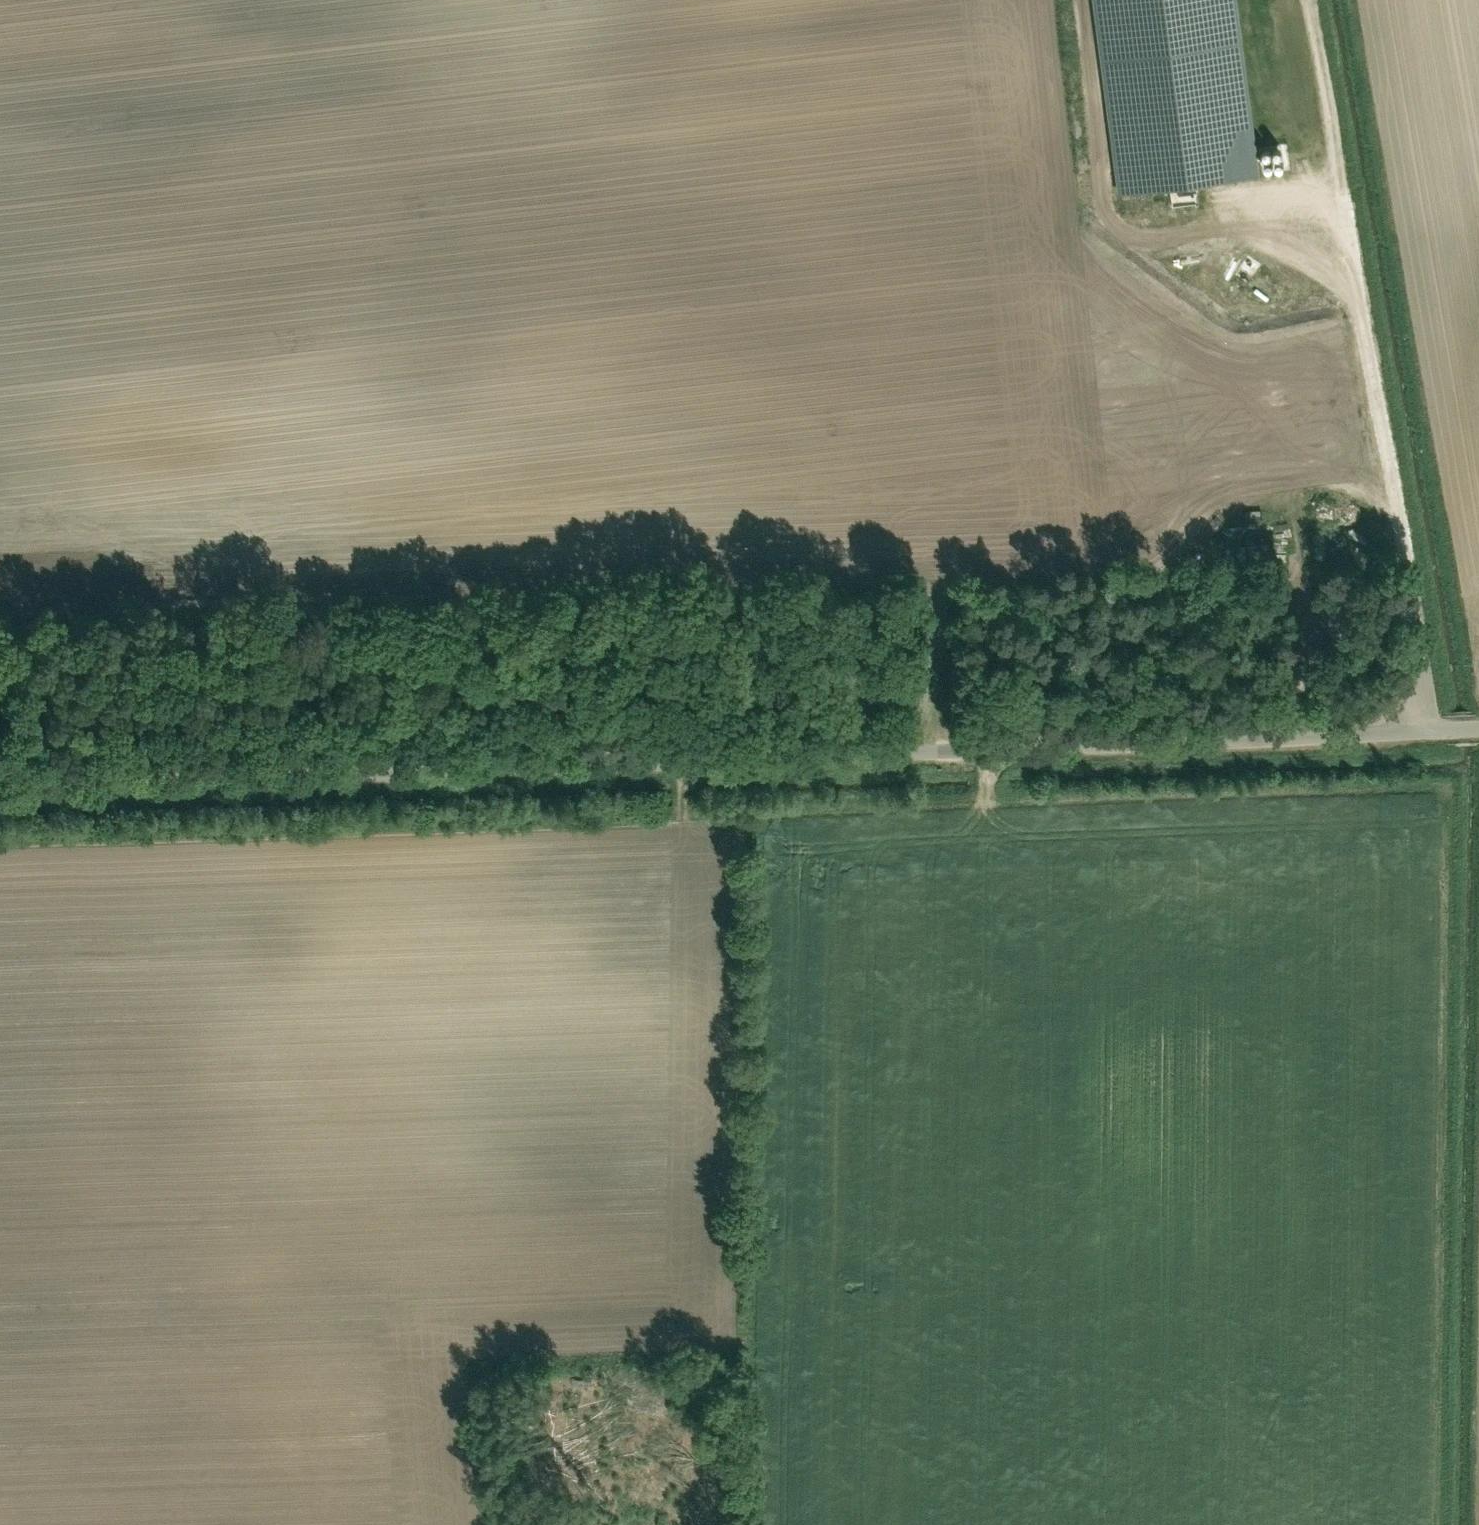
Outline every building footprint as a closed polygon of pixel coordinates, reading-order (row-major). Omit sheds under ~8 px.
[(1130,194),(1272,175),(1248,0),(1104,0),(1130,194)]
